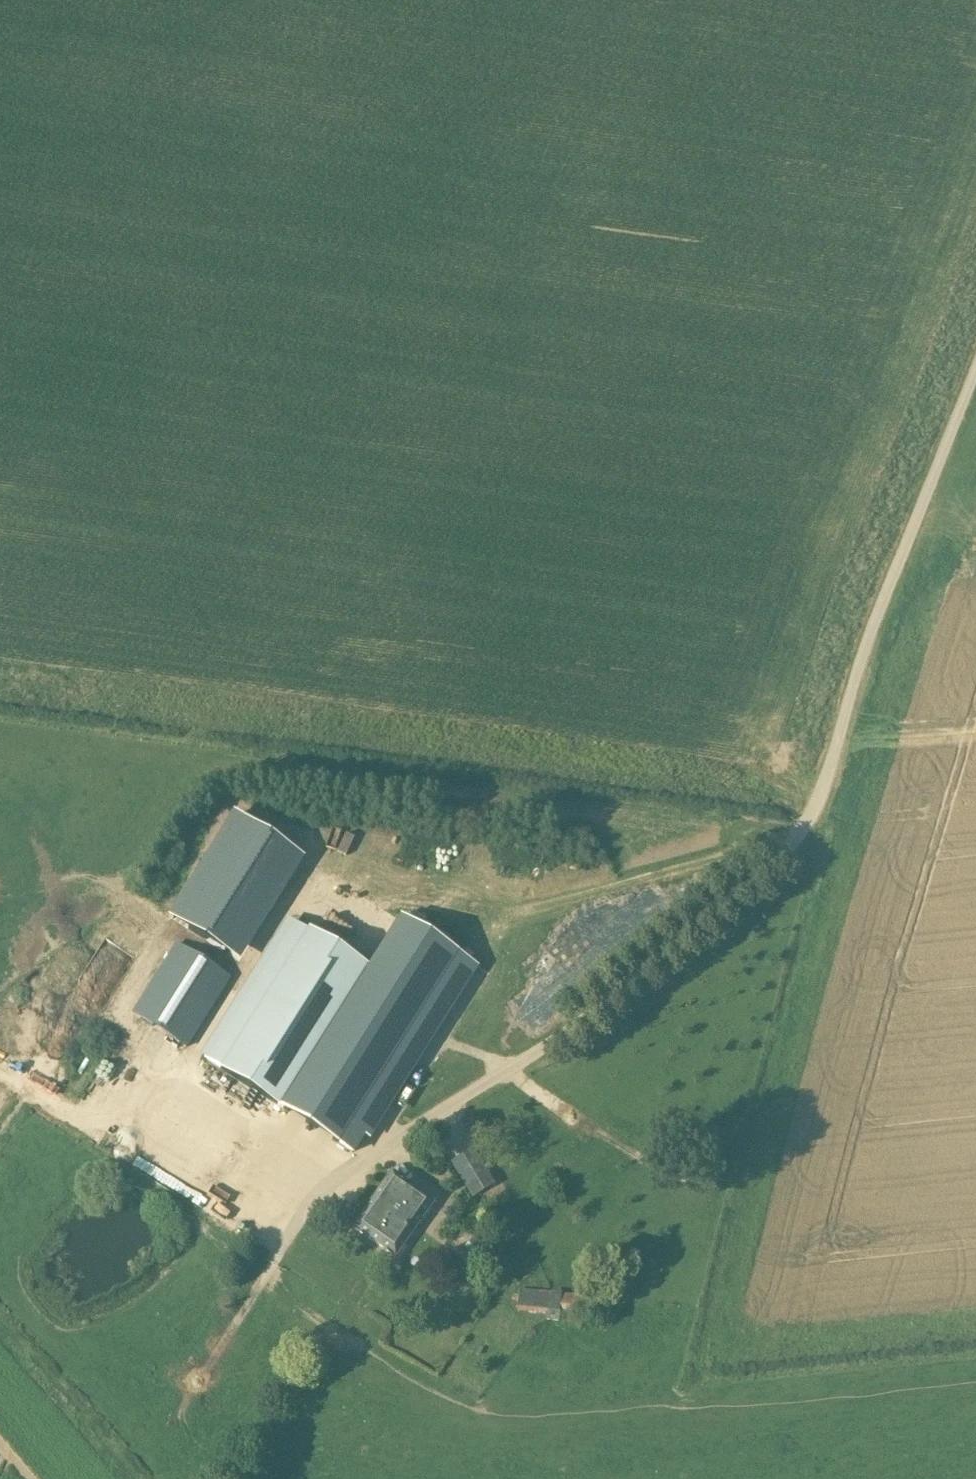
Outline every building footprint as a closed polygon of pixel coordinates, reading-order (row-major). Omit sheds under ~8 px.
[(303,860),(235,817),(171,920),(239,963),(303,860)] [(400,921),(368,972),(282,1109),(353,1153),(471,966),(400,921)] [(368,972),(293,925),(207,1062),(282,1109),(368,972)] [(177,945),(133,1016),(185,1049),(230,978),(177,945)] [(474,1149),(453,1162),(451,1163),(472,1199),(495,1185),(488,1173),(474,1149)] [(395,1256),(434,1201),(392,1172),(354,1227),(395,1256)] [(602,1299),(520,1292),(518,1314),(601,1320),(602,1299)]
